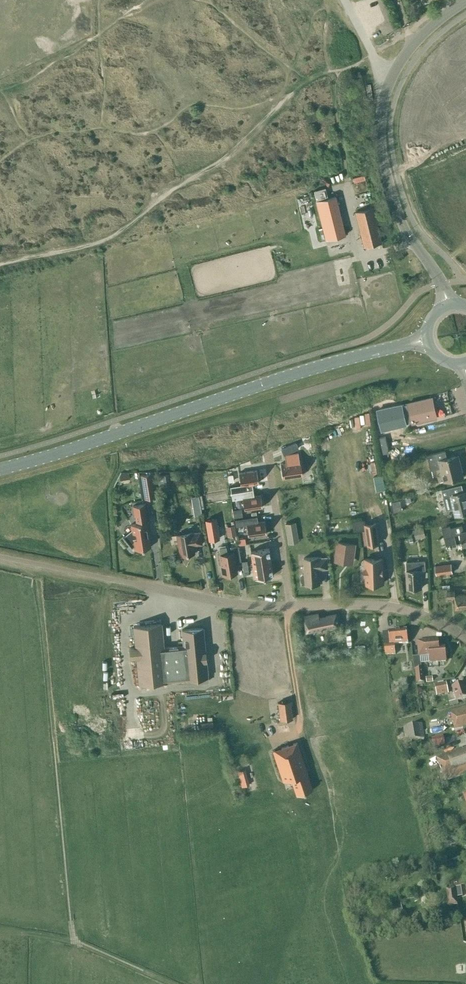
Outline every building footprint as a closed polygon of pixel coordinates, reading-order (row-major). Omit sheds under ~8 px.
[(335,196),(316,201),(325,240),(345,235),(335,196)] [(381,242),(372,207),(355,212),(364,247),(381,242)] [(401,405),(378,410),(382,430),(406,424),(406,423),(413,422),(413,423),(437,417),(432,397),(408,403),(408,404),(402,406),(401,405)] [(444,481),(464,476),(458,455),(447,457),(445,450),(427,455),(431,470),(441,467),(444,481)] [(285,462),(280,463),(282,478),(302,475),(300,460),(299,460),(298,453),(284,455),(285,462)] [(240,484),(230,486),(231,493),(253,489),(252,483),(258,482),(257,470),(238,473),(240,484)] [(155,496),(151,473),(142,474),(145,498),(155,496)] [(168,474),(158,476),(160,489),(170,488),(168,474)] [(377,491),(386,490),(385,474),(375,475),(377,491)] [(465,513),(465,491),(463,491),(462,484),(441,489),(443,496),(446,509),(453,507),(455,516),(465,513)] [(253,489),(231,493),(232,499),(242,498),(244,509),(262,507),(260,494),(253,495),(253,489)] [(149,536),(148,530),(149,530),(145,503),(133,505),(135,515),(136,515),(137,523),(131,523),(133,531),(125,537),(123,535),(132,546),(134,544),(135,549),(151,546),(149,536)] [(236,518),(237,525),(247,524),(249,535),(267,533),(265,521),(258,522),(257,515),(256,515),(251,516),(236,518)] [(215,519),(205,520),(209,540),(218,538),(215,519)] [(365,519),(353,520),(354,531),(367,529),(369,544),(379,543),(376,523),(366,524),(365,519)] [(231,524),(225,525),(227,536),(236,534),(234,520),(230,521),(231,524)] [(285,523),(288,544),(299,542),(295,521),(285,523)] [(450,528),(450,525),(441,527),(444,538),(446,545),(452,544),(453,546),(459,544),(459,542),(456,542),(456,540),(454,535),(461,533),(464,545),(465,545),(465,530),(464,531),(462,525),(450,528)] [(423,527),(413,529),(414,529),(414,533),(415,535),(425,533),(423,527)] [(190,532),(177,534),(181,554),(194,552),(193,545),(202,544),(200,532),(191,533),(190,532)] [(353,564),(356,543),(336,541),(334,561),(353,564)] [(224,547),(218,548),(223,574),(237,572),(235,562),(241,561),(238,545),(230,547),(231,552),(225,553),(224,547)] [(268,548),(250,551),(252,565),(271,562),(268,548)] [(302,574),(301,575),(302,580),(303,582),(305,582),(306,584),(320,583),(319,569),(328,568),(327,558),(319,558),(319,556),(304,556),(304,566),(305,574),(302,574)] [(383,583),(382,558),(365,559),(366,564),(364,564),(365,574),(366,574),(366,583),(371,583),(372,585),(378,585),(378,583),(383,583)] [(422,587),(420,569),(425,569),(425,560),(406,561),(408,588),(422,587)] [(271,562),(252,565),(254,578),(273,575),(271,562)] [(451,564),(435,566),(437,575),(440,574),(449,573),(453,573),(451,564)] [(455,595),(455,591),(447,591),(447,599),(455,598),(456,609),(465,608),(465,594),(455,595)] [(318,613),(305,616),(306,620),(305,621),(307,632),(339,625),(337,613),(319,617),(318,613)] [(182,629),(183,645),(163,646),(161,623),(133,625),(135,646),(129,647),(130,657),(136,656),(139,683),(166,680),(186,678),(207,677),(203,627),(182,629)] [(384,632),(383,632),(384,645),(385,655),(395,654),(395,644),(408,643),(407,629),(389,631),(389,632),(384,633),(384,632)] [(431,663),(446,661),(445,647),(439,647),(438,640),(418,642),(420,657),(430,655),(431,663)] [(415,669),(417,684),(425,683),(423,668),(415,669)] [(434,685),(437,696),(449,693),(447,682),(434,685)] [(465,698),(465,686),(465,683),(452,687),(457,701),(465,698)] [(396,713),(404,712),(402,699),(393,701),(396,713)] [(278,702),(280,720),(292,718),(290,700),(278,702)] [(465,727),(465,708),(452,712),(456,730),(465,727)] [(406,741),(425,738),(422,723),(404,727),(406,741)] [(433,747),(445,745),(443,736),(431,738),(433,747)] [(296,795),(312,789),(307,773),(297,742),(273,750),(283,781),(291,778),(296,795)] [(465,773),(465,749),(463,750),(462,748),(436,757),(445,781),(465,773)] [(244,769),(237,771),(242,786),(249,784),(244,769)] [(449,906),(458,904),(455,887),(446,889),(449,906)] [(425,893),(418,895),(420,903),(424,902),(427,904),(429,900),(426,899),(425,893)] [(414,897),(400,900),(401,907),(416,904),(414,897)]
